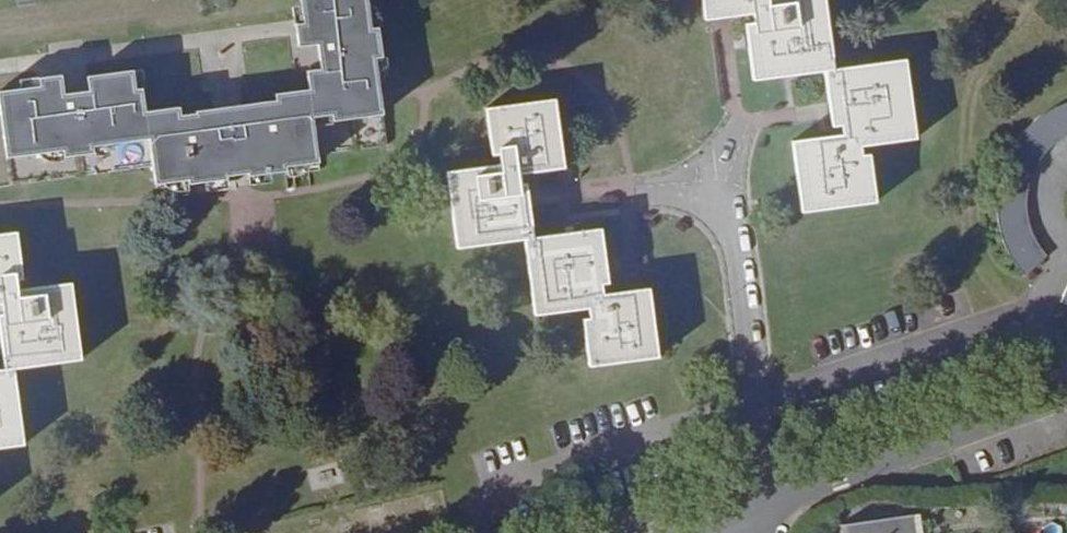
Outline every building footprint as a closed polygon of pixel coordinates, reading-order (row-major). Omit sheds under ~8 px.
[(135,59),(87,63),(88,73),(62,75),(60,56),(43,58),(44,67),(20,70),(20,71),(0,73),(0,93),(4,139),(37,136),(61,134),(61,140),(91,137),(91,129),(115,127),(148,124),(153,179),(164,179),(189,176),(206,175),(228,173),(228,166),(250,165),(250,169),(271,167),(270,163),(287,162),(287,159),(320,156),(317,118),(316,108),(334,107),(335,113),(385,109),(382,77),(380,51),(386,50),(383,19),(375,20),(373,0),(304,0),(306,16),(297,17),(299,39),(320,37),(322,62),(307,64),(309,82),(276,85),(276,93),(180,102),(179,96),(144,99),(143,76),(135,77),(135,59)] [(304,0),(296,0),(297,17),(306,16),(304,0)] [(385,9),(378,0),(373,0),(375,20),(383,19),(386,19),(385,9)] [(701,16),(754,11),(755,20),(758,45),(749,46),(753,79),(823,71),(827,103),(839,102),(841,126),(843,136),(790,142),(789,143),(797,212),(873,204),(867,156),(859,157),(857,147),(915,140),(910,102),(906,60),(834,69),(829,23),(827,0),(699,0),(701,16)] [(758,45),(755,20),(746,21),(749,46),(758,45)] [(390,61),(389,50),(386,50),(380,51),(382,77),(390,61)] [(44,67),(43,58),(20,60),(20,70),(44,67)] [(146,77),(145,59),(135,59),(135,77),(143,76),(146,77)] [(1043,256),(1029,239),(1024,228),(1021,219),(1019,208),(1019,200),(1020,188),(1021,180),(1025,168),(1029,160),(1035,151),(1043,142),(1051,136),(1059,130),(1066,127),(1066,97),(1061,99),(1043,108),(1026,121),(1018,129),(1004,148),(995,170),(992,187),(991,202),(993,222),(999,244),(1012,264),(1021,275),(1043,256)] [(567,165),(559,99),(491,107),(497,153),(503,152),(504,162),(449,168),(458,246),(526,239),(535,316),(587,310),(588,321),(582,321),(588,364),(657,356),(650,288),(600,294),(599,284),(596,260),(606,258),(602,227),(535,235),(532,205),(522,205),(520,183),(519,171),(567,165)] [(841,126),(839,102),(827,103),(829,127),(841,126)] [(335,117),(335,113),(334,107),(316,108),(317,118),(335,117)] [(101,139),(115,127),(91,129),(91,137),(91,140),(101,139)] [(61,140),(61,134),(37,136),(50,144),(62,143),(61,140)] [(321,164),(320,156),(287,159),(287,162),(287,167),(321,164)] [(272,176),(271,167),(250,169),(250,177),(272,176)] [(228,180),(228,173),(206,175),(206,182),(228,180)] [(190,186),(189,176),(164,179),(175,186),(190,186)] [(532,205),(529,182),(520,183),(522,205),(532,205)] [(0,224),(0,295),(1,302),(4,327),(0,328),(0,352),(1,358),(0,358),(0,436),(20,433),(10,357),(75,348),(65,274),(12,281),(10,268),(18,267),(12,222),(0,224)] [(609,284),(606,258),(596,260),(599,284),(609,284)] [(1057,300),(1066,302),(1066,277),(1057,300)] [(911,513),(836,525),(837,532),(914,532),(911,513)] [(919,513),(911,513),(914,532),(922,532),(919,513)]
